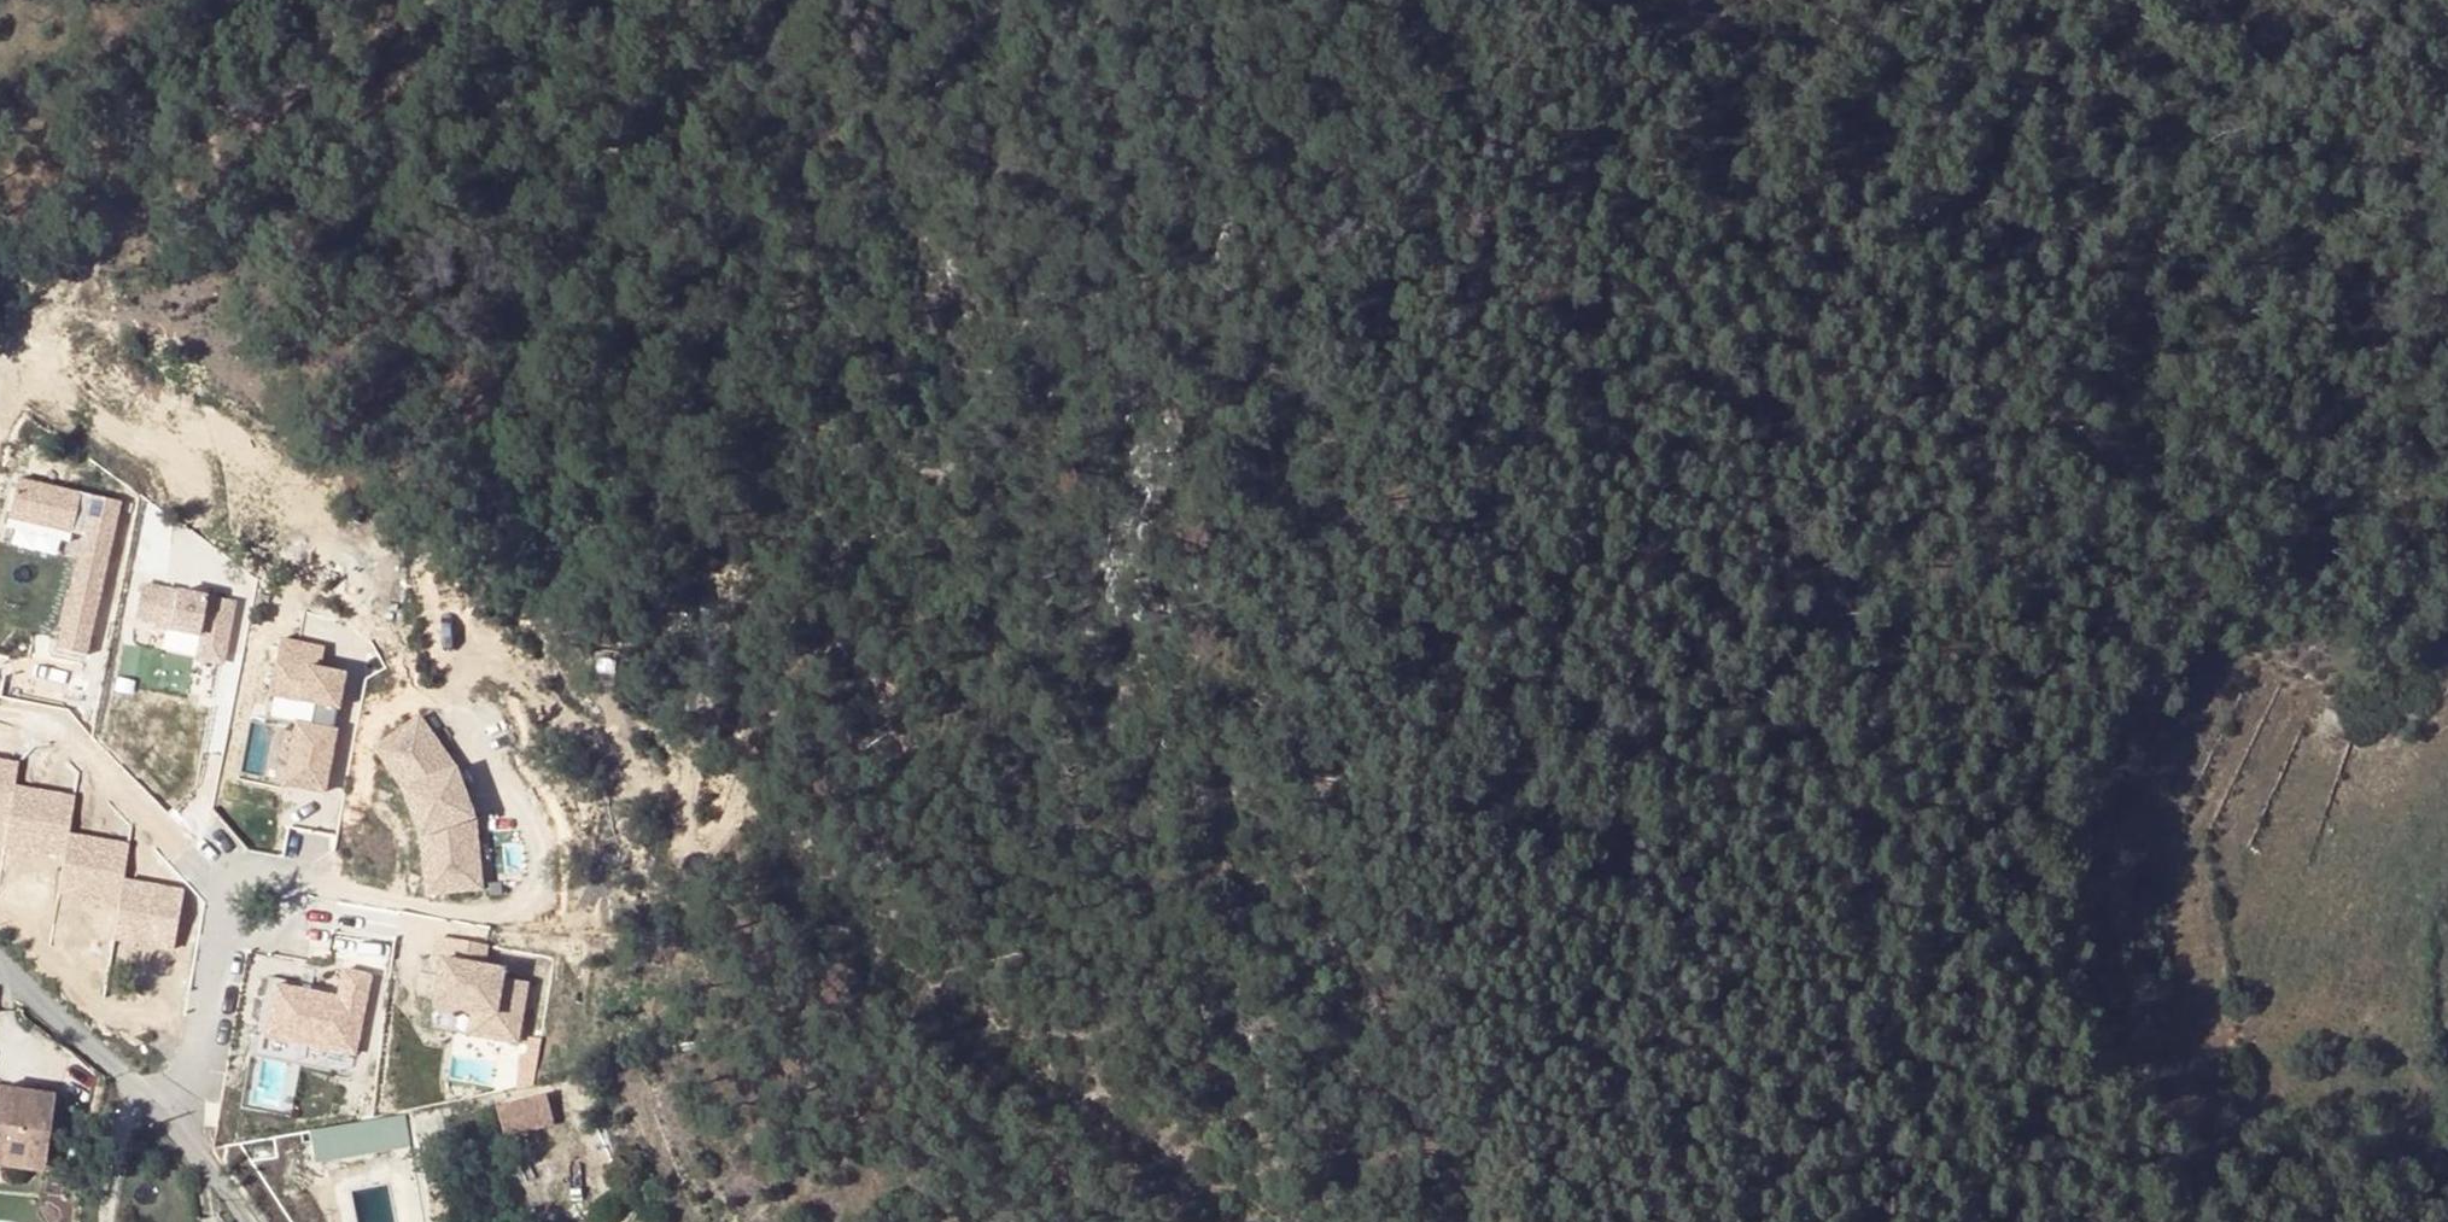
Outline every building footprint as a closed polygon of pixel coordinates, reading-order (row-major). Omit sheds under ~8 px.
[(14,479),(5,519),(68,533),(69,532),(79,534),(53,648),(83,655),(118,502),(14,479)] [(5,519),(3,528),(66,542),(68,533),(5,519)] [(231,597),(137,585),(133,618),(154,621),(153,625),(202,631),(199,653),(223,656),(231,597)] [(318,670),(323,647),(277,639),(262,718),(293,724),(281,784),(322,792),(334,730),(332,730),(324,728),(327,716),(334,718),(342,674),(318,670)] [(334,718),(327,716),(324,728),(332,730),(334,718)] [(418,717),(374,750),(403,790),(421,838),(426,893),(480,886),(471,816),(454,768),(418,717)] [(485,944),(438,935),(434,957),(442,958),(434,1002),(471,1009),(495,1013),(491,1036),(515,1041),(525,981),(501,977),(503,969),(481,965),(485,944)] [(349,1053),(368,974),(342,968),(335,995),(272,979),(260,1031),(349,1053)] [(495,1013),(471,1009),(467,1032),(491,1036),(495,1013)] [(16,1167),(17,1158),(44,1161),(53,1094),(0,1086),(0,1165),(16,1167)] [(502,1106),(511,1139),(559,1126),(551,1093),(502,1106)] [(399,1140),(346,1150),(350,1169),(403,1158),(399,1140)] [(17,1158),(16,1167),(42,1171),(44,1161),(17,1158)]
